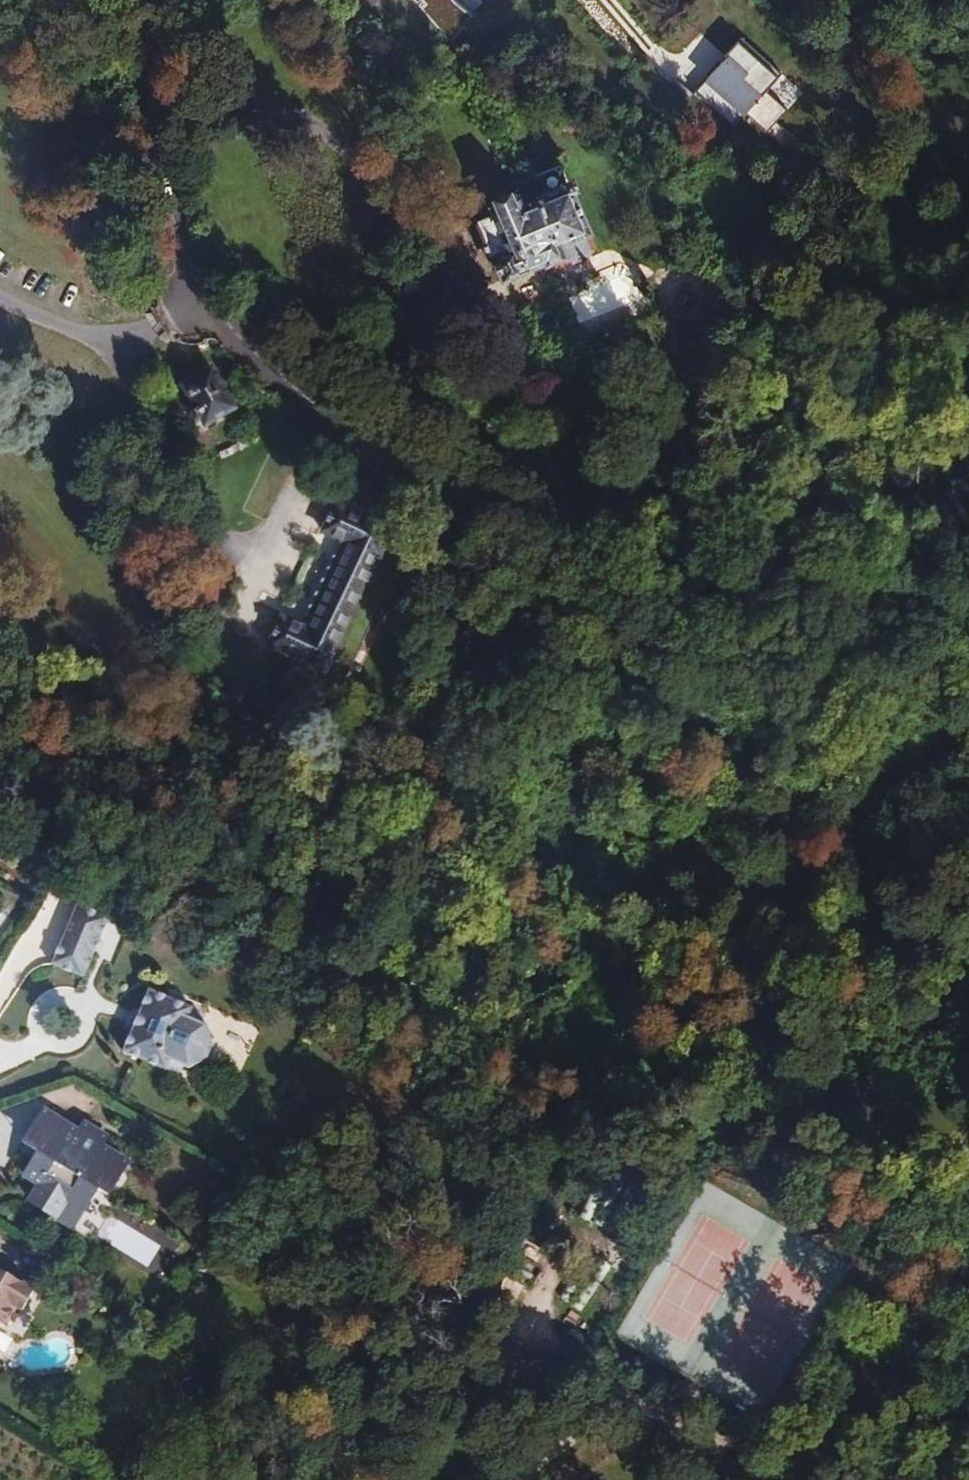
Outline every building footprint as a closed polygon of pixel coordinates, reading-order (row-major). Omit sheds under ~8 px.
[(444,46),(471,22),(451,0),(404,0),(444,46)] [(802,88),(735,35),(690,91),(737,128),(746,116),(786,148),(795,137),(776,122),(802,88)] [(546,259),(538,262),(543,273),(566,264),(558,243),(562,241),(570,260),(587,253),(589,250),(595,246),(569,185),(523,205),(519,196),(516,197),(529,227),(532,226),(546,259)] [(529,227),(516,197),(513,198),(512,196),(508,194),(497,199),(495,204),(496,206),(491,208),(493,214),(478,220),(503,278),(538,262),(546,259),(532,226),(529,227)] [(212,368),(183,386),(206,426),(236,408),(212,368)] [(195,423),(202,419),(183,386),(178,389),(189,409),(187,410),(195,423)] [(379,558),(391,531),(336,506),(324,532),(350,545),(310,631),(283,618),(270,646),(325,672),(355,608),(370,614),(377,611),(396,572),(393,565),(379,558)] [(77,903),(51,964),(83,977),(109,917),(77,903)] [(198,1010),(149,989),(123,1051),(172,1072),(180,1069),(181,1065),(189,1068),(208,1058),(213,1046),(207,1025),(200,1022),(201,1018),(198,1010)] [(79,1132),(44,1111),(24,1144),(39,1153),(25,1175),(40,1184),(30,1201),(56,1217),(66,1201),(83,1211),(97,1189),(108,1196),(128,1162),(101,1146),(106,1137),(85,1124),(79,1132)] [(73,1227),(83,1211),(66,1201),(56,1217),(73,1227)] [(0,1269),(0,1324),(5,1327),(16,1306),(21,1309),(33,1289),(0,1269)]
